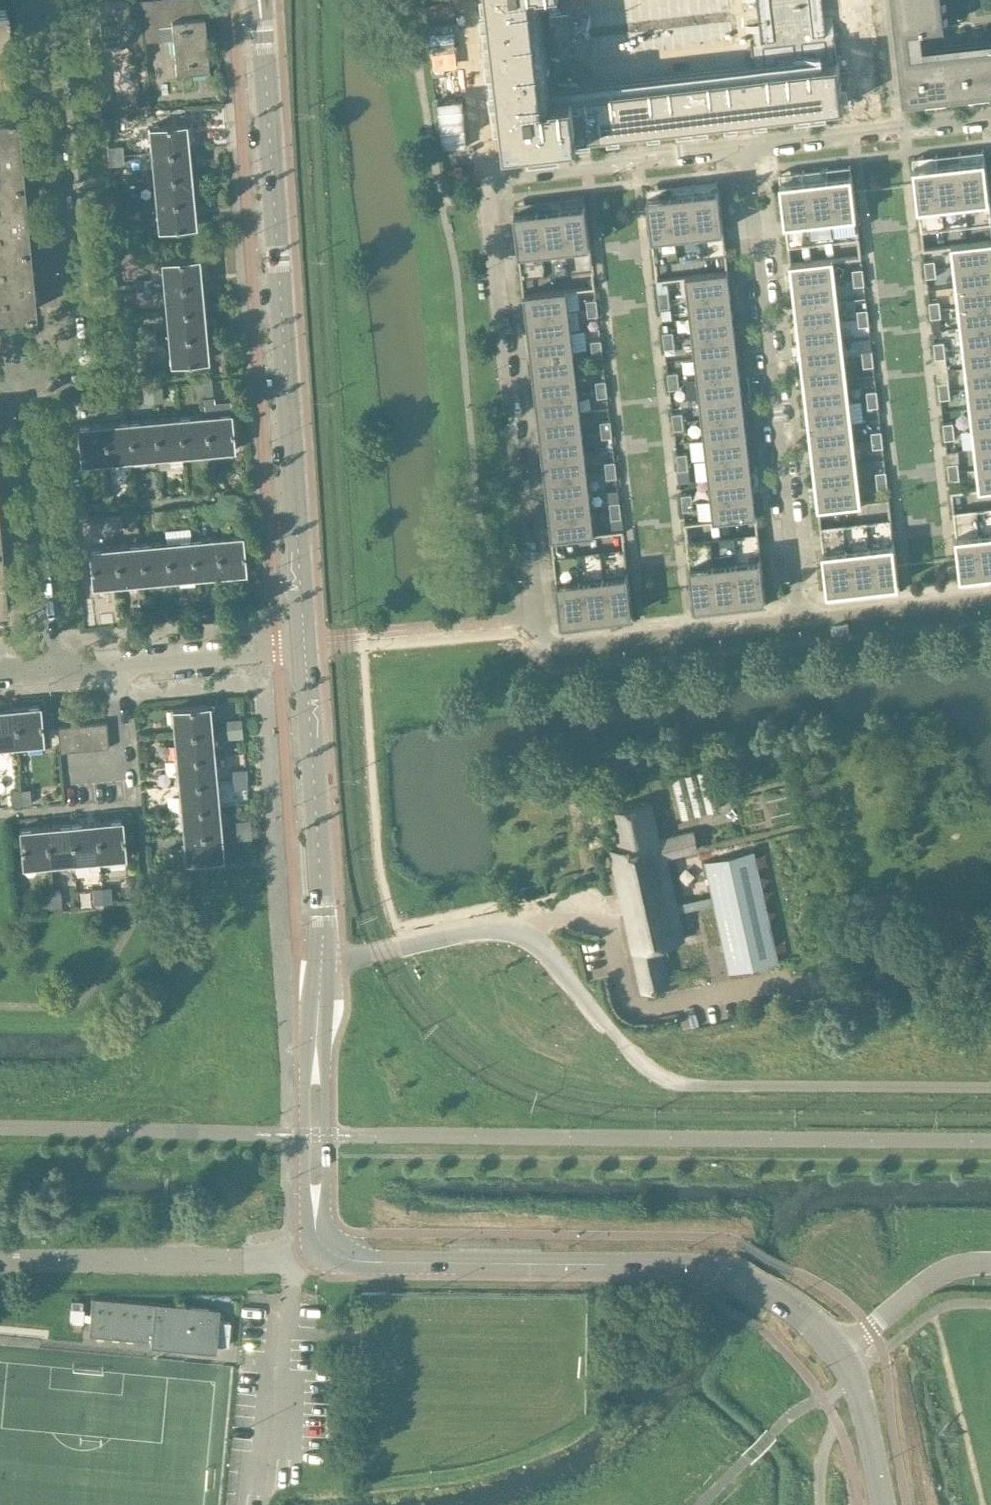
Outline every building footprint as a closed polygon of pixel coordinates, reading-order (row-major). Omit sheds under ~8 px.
[(144,40),(158,39),(157,25),(171,23),(176,74),(209,71),(205,30),(209,29),(206,0),(140,0),(144,40)] [(491,10),(491,17),(497,69),(498,76),(504,128),(506,142),(519,141),(520,141),(543,138),(549,137),(601,131),(608,131),(660,125),(661,124),(666,124),(667,124),(719,118),(720,118),(725,117),(726,117),(778,111),(785,110),(837,104),(843,104),(841,84),(838,59),(836,60),(833,31),(832,17),(824,18),(822,0),(756,0),(756,1),(759,24),(761,39),(754,40),(750,40),(753,63),(753,69),(743,70),(574,90),(552,93),(552,94),(545,95),(534,0),(489,0),(491,10)] [(905,50),(898,51),(903,97),(990,87),(990,40),(927,48),(925,24),(945,22),(942,0),(899,0),(905,50)] [(2,46),(9,45),(6,7),(0,7),(0,46),(2,46)] [(147,94),(134,95),(135,109),(148,107),(147,94)] [(112,97),(100,98),(101,112),(113,111),(112,97)] [(18,142),(16,114),(0,115),(0,180),(22,179),(18,142)] [(148,126),(150,151),(187,148),(185,123),(148,126)] [(106,146),(107,155),(122,154),(122,145),(106,146)] [(187,148),(150,151),(153,177),(190,174),(187,148)] [(122,154),(107,155),(108,165),(123,164),(122,154)] [(961,160),(965,201),(989,198),(984,157),(961,160)] [(937,163),(941,204),(965,201),(961,160),(937,163)] [(913,165),(918,207),(941,204),(937,163),(913,165)] [(827,175),(832,216),(856,214),(851,172),(827,175)] [(192,199),(190,174),(153,177),(155,203),(192,199)] [(804,178),(808,219),(832,216),(827,175),(804,178)] [(780,181),(784,222),(808,219),(804,178),(780,181)] [(24,206),(22,179),(0,180),(0,247),(28,245),(24,206)] [(716,188),(694,191),(696,212),(698,212),(700,231),(711,230),(721,229),(722,229),(723,229),(720,204),(718,188),(718,187),(716,188)] [(694,191),(671,193),(673,214),(674,214),(677,234),(688,233),(700,231),(698,212),(696,212),(694,191)] [(647,196),(649,214),(651,237),(652,237),(653,237),(654,237),(665,236),(677,234),(674,214),(673,214),(671,193),(648,196),(648,195),(647,196)] [(127,205),(127,196),(112,197),(112,206),(127,205)] [(195,225),(192,199),(155,203),(158,229),(195,225)] [(583,203),(561,206),(563,227),(562,227),(564,247),(577,246),(587,244),(588,244),(589,244),(589,245),(590,244),(587,221),(585,204),(585,203),(583,203)] [(128,214),(127,205),(112,206),(113,215),(128,214)] [(561,206),(538,209),(540,230),(539,230),(541,250),(553,248),(564,247),(562,227),(563,227),(561,206)] [(514,212),(516,230),(518,253),(519,253),(519,252),(530,251),(541,250),(539,230),(540,230),(538,209),(515,211),(514,211),(514,212)] [(951,245),(951,246),(953,265),(990,261),(990,240),(951,245)] [(30,271),(28,245),(0,247),(0,312),(34,309),(30,271)] [(200,283),(198,257),(161,260),(163,286),(200,283)] [(791,263),(789,263),(791,284),(835,279),(833,260),(833,258),(791,263)] [(934,260),(924,261),(925,269),(935,268),(934,260)] [(953,265),(956,286),(990,282),(990,261),(953,265)] [(862,268),(852,269),(853,277),(863,276),(862,268)] [(925,269),(926,277),(936,276),(935,268),(925,269)] [(685,275),(684,276),(684,277),(685,277),(687,296),(730,291),(728,272),(728,270),(727,271),(727,270),(726,270),(685,275)] [(863,276),(853,277),(854,285),(864,284),(863,276)] [(151,287),(150,278),(135,279),(135,288),(151,287)] [(835,279),(791,284),(794,304),(837,299),(835,279)] [(956,286),(958,306),(990,302),(990,282),(956,286)] [(202,309),(200,283),(163,286),(165,312),(202,309)] [(151,297),(151,287),(135,288),(136,298),(151,297)] [(523,294),(523,295),(526,315),(568,310),(566,291),(567,291),(567,290),(566,289),(565,289),(524,294),(523,294)] [(668,290),(658,292),(658,300),(669,298),(668,290)] [(730,291),(687,296),(689,317),(732,312),(730,291)] [(596,298),(586,299),(587,308),(597,307),(596,298)] [(669,298),(658,300),(659,308),(670,306),(669,298)] [(837,299),(794,304),(796,324),(840,319),(837,299)] [(939,300),(929,302),(929,310),(940,308),(939,300)] [(958,306),(961,326),(990,323),(990,302),(958,306)] [(587,308),(588,316),(598,315),(597,307),(587,308)] [(940,308),(929,310),(930,318),(941,317),(940,308)] [(205,334),(202,309),(165,312),(167,337),(205,334)] [(867,309),(857,310),(857,318),(868,317),(867,309)] [(568,310),(526,315),(528,335),(571,330),(568,310)] [(732,312),(689,317),(692,337),(734,332),(732,312)] [(868,317),(857,318),(858,326),(869,325),(868,317)] [(840,319),(796,324),(798,345),(842,340),(840,319)] [(961,326),(963,347),(990,344),(990,323),(961,326)] [(155,338),(154,329),(139,330),(140,340),(155,338)] [(571,330),(528,335),(530,356),(573,351),(571,330)] [(672,331),(662,332),(663,340),(673,339),(672,331)] [(734,332),(692,337),(694,357),(737,352),(734,332)] [(207,360),(205,334),(167,337),(170,363),(207,360)] [(156,347),(155,338),(140,340),(141,349),(156,347)] [(601,339),(591,340),(592,348),(602,347),(601,339)] [(673,339),(663,340),(664,348),(674,347),(673,339)] [(842,340),(798,345),(801,365),(844,360),(842,340)] [(943,341),(933,342),(934,350),(944,349),(943,341)] [(963,347),(965,367),(990,364),(990,344),(963,347)] [(592,348),(593,357),(602,356),(602,347),(592,348)] [(871,349),(861,350),(862,359),(872,357),(871,349)] [(934,350),(935,359),(945,357),(944,349),(934,350)] [(573,351),(530,356),(532,376),(575,371),(573,351)] [(737,352),(694,357),(696,378),(739,373),(737,352)] [(872,357),(862,359),(863,367),(873,365),(872,357)] [(844,360),(801,365),(803,386),(847,380),(844,360)] [(965,367),(968,388),(990,385),(990,364),(965,367)] [(575,371),(532,376),(535,396),(578,391),(575,371)] [(677,371),(667,372),(668,381),(678,380),(677,371)] [(739,373),(696,378),(699,397),(699,398),(742,393),(739,373)] [(605,379),(595,381),(596,389),(606,388),(605,379)] [(668,381),(669,389),(679,388),(678,380),(668,381)] [(847,380),(803,386),(805,406),(849,401),(847,380)] [(212,396),(211,381),(202,382),(203,397),(212,396)] [(948,381),(938,383),(939,391),(949,389),(948,381)] [(203,397),(202,382),(192,383),(194,398),(203,397)] [(162,400),(161,385),(152,386),(153,401),(162,400)] [(968,388),(970,408),(990,406),(990,385),(968,388)] [(153,401),(152,386),(142,387),(144,402),(153,401)] [(596,389),(597,397),(607,396),(606,388),(596,389)] [(876,389),(866,391),(867,399),(877,398),(876,389)] [(111,405),(109,390),(100,391),(101,406),(111,405)] [(939,391),(940,399),(950,398),(949,390),(939,391)] [(101,406),(100,391),(91,392),(92,407),(101,406)] [(578,391),(535,396),(537,415),(537,416),(580,411),(578,391)] [(742,393),(699,398),(701,418),(744,413),(742,394),(742,393)] [(877,398),(867,399),(868,407),(878,406),(877,398)] [(849,401),(805,406),(808,426),(851,421),(849,401)] [(970,408),(973,428),(990,426),(990,406),(970,408)] [(580,411),(537,416),(539,436),(582,432),(580,411)] [(233,449),(230,412),(205,414),(208,451),(233,449)] [(681,412),(671,413),(672,421),(682,420),(681,412)] [(744,413),(701,418),(703,438),(746,433),(744,413)] [(208,451),(205,414),(180,416),(183,453),(208,451)] [(183,453),(180,416),(155,418),(158,456),(183,453)] [(158,456),(155,418),(129,421),(132,458),(158,456)] [(610,420),(600,421),(601,429),(611,428),(610,420)] [(672,421),(673,430),(683,428),(682,420),(672,421)] [(132,458),(129,421),(103,423),(106,460),(132,458)] [(851,421),(808,426),(810,447),(854,441),(851,421)] [(953,422),(942,423),(943,431),(954,430),(953,422)] [(106,460),(103,423),(77,426),(80,463),(106,460)] [(973,428),(975,449),(990,447),(990,426),(973,428)] [(601,429),(602,438),(612,437),(611,428),(601,429)] [(881,430),(871,432),(872,440),(882,439),(881,430)] [(943,431),(944,440),(954,438),(953,430),(943,431)] [(582,432),(539,436),(542,457),(584,452),(582,432)] [(746,433),(703,438),(706,459),(748,454),(746,433)] [(872,440),(873,448),(883,447),(882,439),(872,440)] [(854,441),(810,447),(812,467),(856,462),(854,441)] [(975,449),(977,469),(990,468),(990,447),(975,449)] [(584,452),(542,457),(544,477),(587,472),(584,452)] [(686,452),(676,453),(677,462),(687,461),(686,452)] [(748,454),(706,459),(708,479),(751,474),(748,454)] [(614,460),(605,462),(606,470),(615,469),(614,460)] [(677,462),(678,470),(688,469),(687,461),(677,462)] [(856,462),(812,467),(815,487),(858,482),(856,462)] [(957,462),(947,464),(948,472),(958,471),(957,462)] [(977,469),(980,489),(980,490),(990,489),(990,468),(977,469)] [(606,470),(606,478),(616,477),(615,469),(606,470)] [(885,471),(875,472),(876,480),(886,479),(885,471)] [(948,472),(949,480),(959,479),(958,471),(948,472)] [(587,472),(544,477),(546,497),(589,492),(587,472)] [(751,474),(708,479),(710,499),(753,494),(751,474)] [(886,479),(876,480),(877,488),(887,487),(886,479)] [(858,482),(815,487),(817,508),(819,508),(861,503),(861,501),(858,482)] [(79,492),(72,497),(78,504),(85,499),(79,492)] [(589,492),(546,497),(549,518),(591,513),(589,492)] [(691,493),(681,494),(682,502),(692,501),(691,493)] [(710,499),(697,501),(700,520),(712,519),(712,520),(713,520),(754,515),(755,515),(756,515),(756,514),(755,514),(753,494),(710,499)] [(619,501),(609,502),(610,510),(620,509),(619,501)] [(692,501),(682,502),(683,510),(693,509),(692,501)] [(223,518),(221,503),(213,504),(214,519),(223,518)] [(214,519),(213,504),(203,505),(204,520),(214,519)] [(173,523),(172,508),(163,509),(164,524),(173,523)] [(164,524),(163,509),(153,510),(155,525),(164,524)] [(610,510),(611,519),(621,518),(620,509),(610,510)] [(122,528),(120,513),(111,514),(112,529),(122,528)] [(591,513),(549,518),(551,537),(550,537),(551,539),(552,539),(593,534),(594,534),(594,532),(591,513)] [(112,529),(111,514),(102,515),(103,530),(112,529)] [(984,573),(990,572),(990,530),(979,532),(984,573)] [(955,534),(960,576),(984,573),(979,532),(955,534)] [(244,571),(241,534),(216,536),(219,573),(244,571)] [(219,573),(216,536),(190,539),(194,576),(219,573)] [(194,576),(190,539),(166,541),(169,578),(194,576)] [(169,578),(166,541),(140,543),(143,580),(169,578)] [(870,544),(874,585),(898,583),(894,541),(870,544)] [(143,580),(140,543),(114,546),(118,583),(143,580)] [(846,547),(851,588),(874,585),(870,544),(846,547)] [(118,583),(114,546),(88,548),(92,585),(118,583)] [(822,550),(827,591),(851,588),(846,547),(822,550)] [(748,558),(738,559),(740,579),(739,579),(741,600),(763,598),(764,598),(765,598),(765,597),(763,575),(760,557),(760,556),(760,557),(759,557),(748,558)] [(725,561),(714,562),(717,582),(716,582),(718,603),(741,600),(739,579),(740,579),(738,559),(725,561)] [(690,565),(689,565),(692,588),(694,605),(694,606),(695,606),(718,603),(716,582),(717,582),(714,562),(702,563),(691,565),(690,565)] [(614,574),(602,575),(604,595),(605,595),(608,616),(630,613),(630,614),(632,614),(632,613),(632,612),(630,595),(627,572),(626,572),(625,572),(614,574)] [(591,576),(579,578),(581,597),(582,597),(584,618),(608,616),(605,595),(604,595),(602,575),(591,576)] [(557,580),(556,580),(557,594),(558,603),(560,621),(561,621),(561,622),(562,621),(584,618),(582,597),(581,597),(579,578),(568,579),(557,580)] [(42,742),(39,704),(13,707),(16,744),(42,742)] [(210,730),(208,704),(171,708),(173,733),(210,730)] [(13,707),(0,708),(0,746),(16,744),(13,707)] [(241,727),(240,718),(225,719),(226,728),(241,727)] [(108,746),(106,721),(93,722),(95,747),(108,746)] [(95,747),(93,722),(81,723),(83,748),(95,747)] [(83,748),(81,723),(69,725),(71,749),(83,748)] [(71,749),(69,725),(57,726),(59,750),(71,749)] [(242,736),(241,727),(226,728),(227,738),(242,736)] [(213,756),(210,730),(173,733),(176,759),(213,756)] [(215,781),(213,756),(176,759),(178,784),(215,781)] [(246,778),(245,769),(230,770),(231,780),(246,778)] [(246,787),(246,778),(231,780),(231,789),(246,787)] [(217,806),(215,781),(178,784),(180,810),(217,806)] [(31,803),(29,788),(20,789),(22,804),(31,803)] [(22,804),(20,789),(11,790),(12,805),(22,804)] [(619,844),(610,846),(622,903),(632,949),(642,990),(669,985),(660,943),(684,939),(678,911),(676,902),(666,856),(698,848),(693,831),(689,832),(670,836),(660,839),(651,801),(612,809),(619,844)] [(220,832),(217,806),(180,810),(183,835),(220,832)] [(124,856),(121,819),(95,821),(98,858),(124,856)] [(250,829),(249,819),(234,821),(235,830),(250,829)] [(95,821),(70,824),(73,861),(74,870),(99,868),(98,858),(95,821)] [(73,861),(70,824),(44,826),(48,863),(73,861)] [(48,863),(44,826),(19,828),(22,865),(48,863)] [(251,838),(250,829),(235,830),(236,839),(251,838)] [(222,857),(220,832),(183,835),(185,860),(222,857)] [(711,895),(676,902),(678,911),(713,903),(728,971),(778,960),(754,849),(704,860),(711,895)] [(111,901),(110,886),(101,887),(102,902),(111,901)] [(102,902),(101,887),(92,888),(93,903),(102,902)] [(61,906),(60,891),(50,892),(52,907),(61,906)] [(52,907),(50,892),(41,893),(43,908),(52,907)] [(215,1349),(217,1334),(219,1309),(91,1297),(88,1332),(151,1338),(150,1343),(215,1349)]
